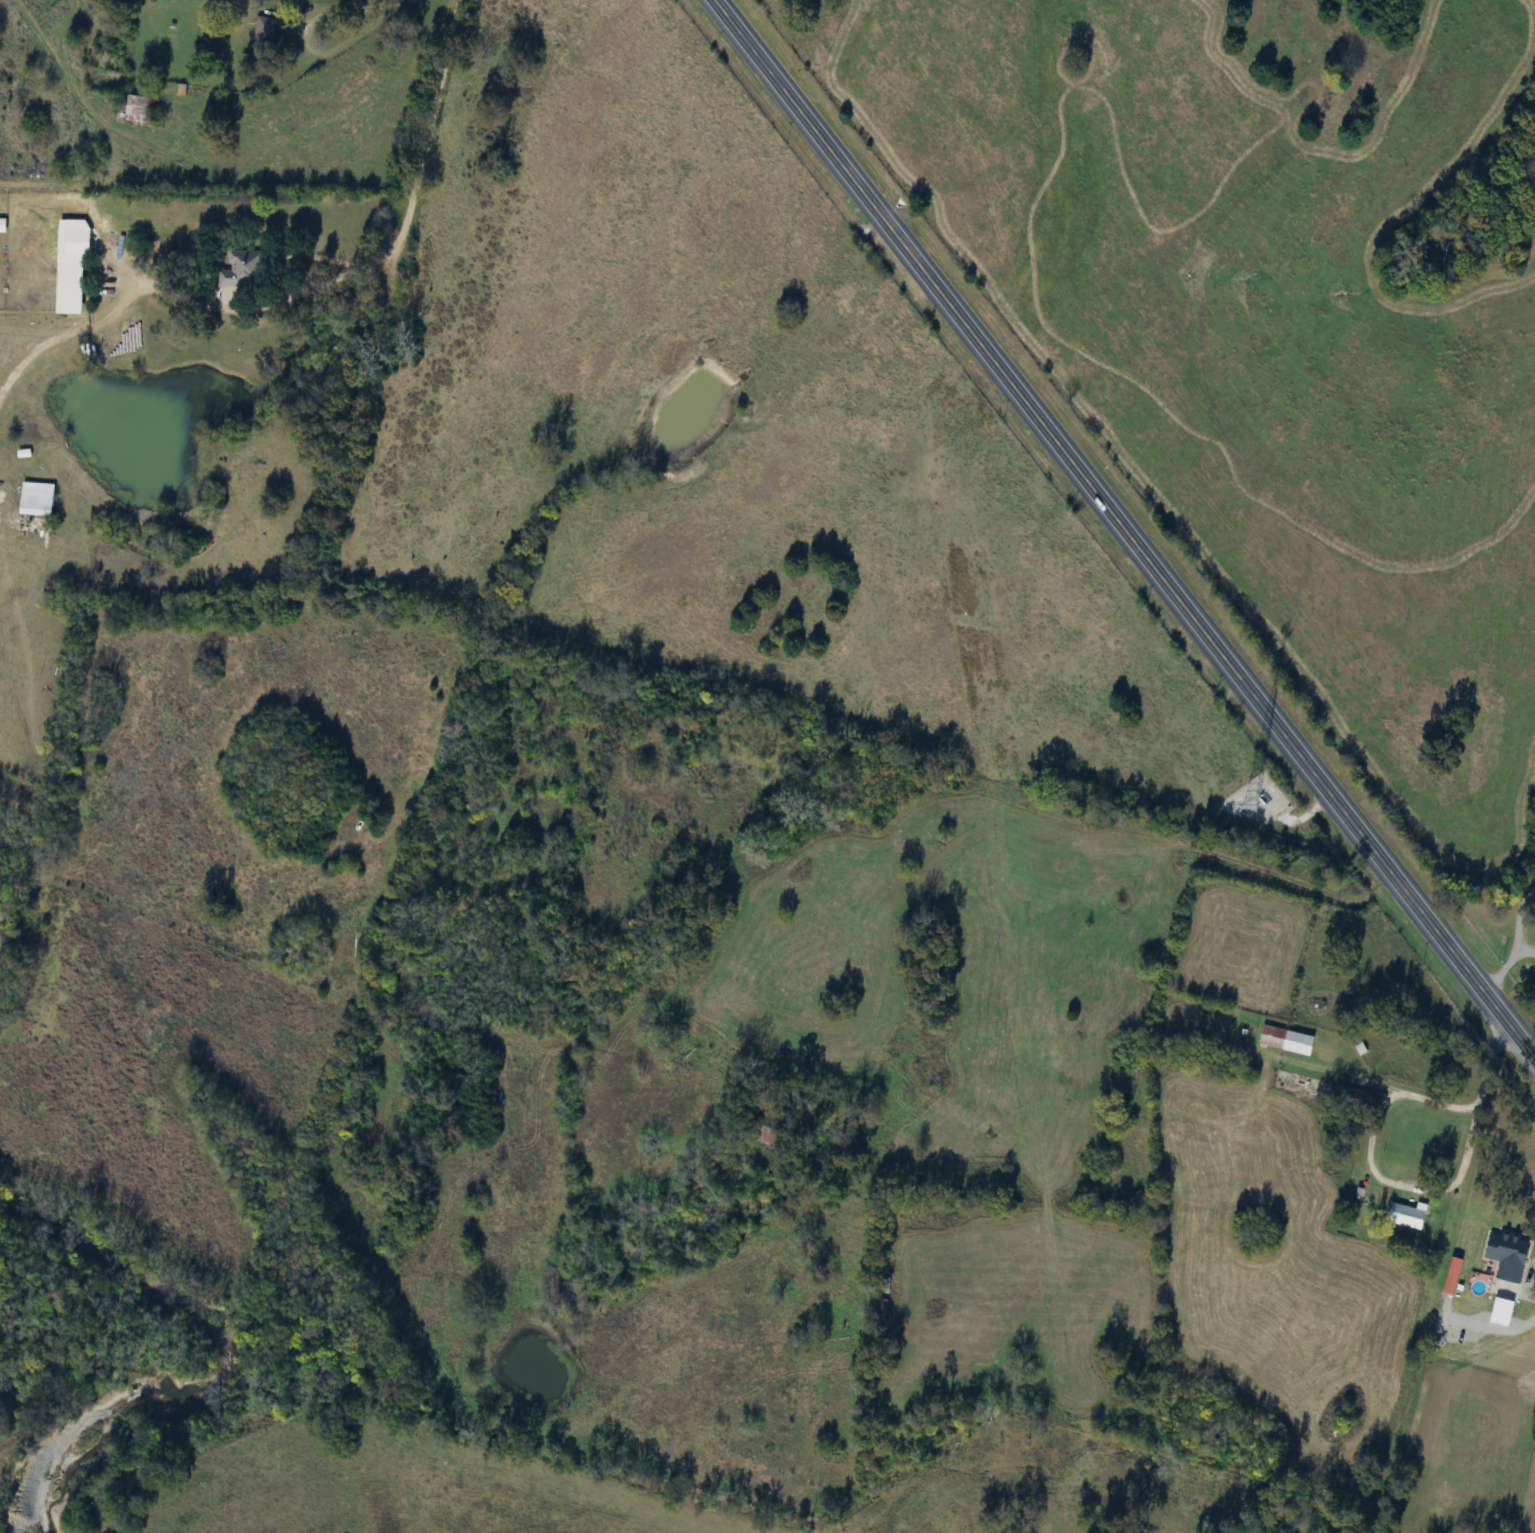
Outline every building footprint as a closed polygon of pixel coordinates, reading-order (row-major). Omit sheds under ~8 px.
[(272,46),(272,17),(253,17),(253,46),(272,46)] [(118,94),(114,123),(152,128),(155,99),(118,94)] [(217,270),(217,287),(260,287),(260,251),(227,251),(227,270),(217,270)] [(52,484),(20,482),(18,514),(50,516),(52,484)] [(1256,1043),(1307,1055),(1312,1036),(1261,1024),(1256,1043)] [(1419,1228),(1424,1204),(1415,1202),(1414,1207),(1389,1202),(1385,1222),(1419,1228)] [(1494,1278),(1517,1283),(1526,1240),(1487,1231),(1481,1256),(1498,1260),(1494,1278)] [(1454,1277),(1460,1260),(1450,1257),(1445,1274),(1454,1277)] [(887,1279),(875,1279),(875,1292),(887,1292),(887,1279)]
